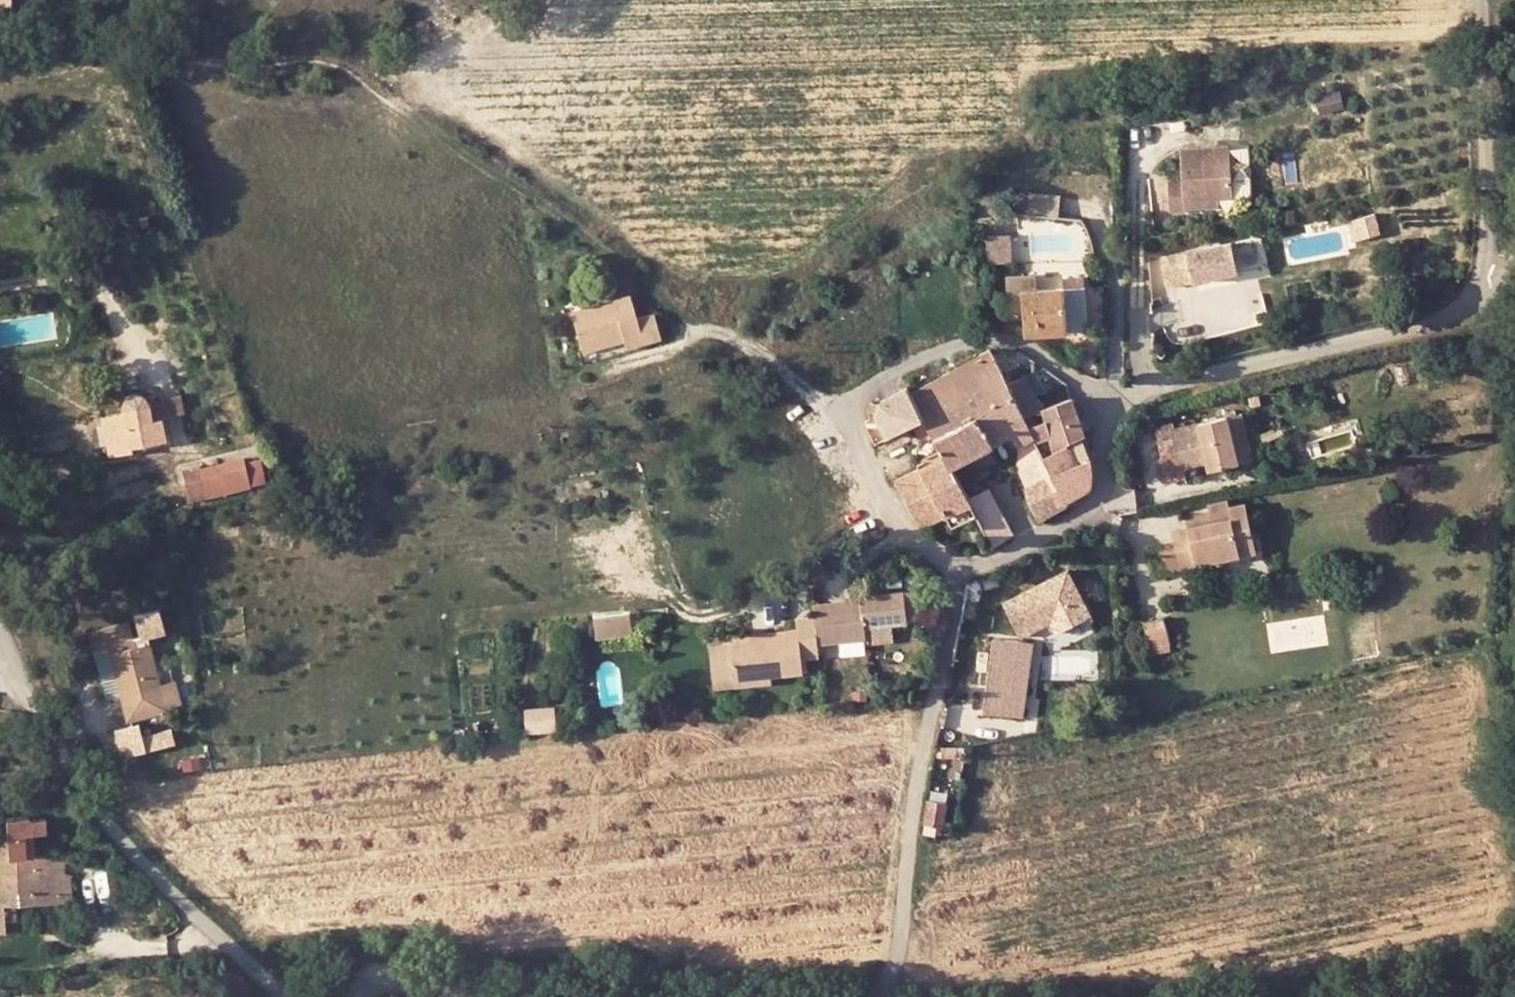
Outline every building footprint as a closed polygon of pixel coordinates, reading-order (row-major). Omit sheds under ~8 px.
[(1183,179),(1169,180),(1171,211),(1185,210),(1185,206),(1184,198),(1219,197),(1234,197),(1230,146),(1181,149),(1183,179)] [(1031,211),(1064,214),(1065,193),(1033,190),(1031,211)] [(1184,198),(1185,206),(1220,205),(1219,197),(1184,198)] [(1356,218),(1362,238),(1379,232),(1373,213),(1356,218)] [(997,259),(1015,259),(1016,233),(998,233),(997,259)] [(1188,251),(1160,256),(1167,287),(1194,281),(1195,282),(1238,272),(1232,242),(1188,252),(1188,251)] [(1022,308),(1023,333),(1085,331),(1084,287),(1083,287),(1083,277),(1063,277),(1062,286),(1035,286),(1035,275),(1005,277),(1006,309),(1022,308)] [(575,307),(583,351),(624,343),(625,352),(662,344),(658,318),(639,320),(635,297),(575,307)] [(1085,340),(1085,357),(1096,357),(1095,340),(1085,340)] [(923,417),(961,396),(1001,375),(988,348),(910,391),(913,397),(923,417)] [(970,414),(1010,394),(1005,383),(1001,375),(961,396),(970,414)] [(1010,394),(1031,436),(1040,454),(1055,448),(1042,402),(1030,392),(1020,375),(1005,383),(1010,394)] [(160,416),(147,417),(145,407),(145,402),(144,400),(143,397),(140,394),(136,391),(131,390),(126,391),(122,393),(118,397),(116,402),(116,406),(118,411),(98,414),(106,455),(129,451),(129,444),(163,440),(160,416)] [(145,407),(147,417),(160,416),(182,412),(179,392),(144,400),(145,402),(145,407)] [(1084,435),(1083,430),(1068,393),(1042,402),(1055,448),(1084,435)] [(932,435),(939,447),(943,455),(949,467),(1007,434),(1014,445),(1031,436),(1010,394),(970,414),(961,396),(923,417),(932,435)] [(899,405),(909,424),(923,417),(913,397),(899,405)] [(1237,428),(1242,450),(1259,447),(1249,401),(1238,404),(1242,427),(1237,428)] [(1180,463),(1205,458),(1206,461),(1233,456),(1242,450),(1237,428),(1242,427),(1238,404),(1172,420),(1170,415),(1153,418),(1159,449),(1154,450),(1158,475),(1182,471),(1180,463)] [(106,455),(98,414),(82,416),(89,458),(106,455)] [(919,441),(932,435),(923,417),(909,424),(919,441)] [(1055,448),(1040,454),(1049,474),(1063,502),(1063,500),(1090,483),(1094,468),(1091,453),(1089,454),(1084,443),(1084,435),(1055,448)] [(1021,488),(1049,474),(1040,454),(1031,436),(1014,445),(1011,465),(1021,488)] [(965,497),(949,467),(943,455),(894,478),(920,527),(943,515),(968,503),(965,497)] [(253,456),(239,458),(243,481),(257,479),(253,456)] [(194,461),(176,464),(183,498),(244,486),(243,481),(239,458),(239,457),(195,465),(194,461)] [(1021,488),(1035,520),(1062,505),(1063,502),(1049,474),(1021,488)] [(965,497),(968,503),(973,513),(989,546),(1009,535),(984,487),(965,497)] [(1206,496),(1207,504),(1210,519),(1192,523),(1168,528),(1171,540),(1177,564),(1235,550),(1230,523),(1247,519),(1242,495),(1225,498),(1224,492),(1206,496)] [(949,526),(973,513),(968,503),(943,515),(949,526)] [(1192,523),(1210,519),(1207,504),(1189,508),(1192,523)] [(1230,523),(1235,550),(1253,546),(1247,519),(1230,523)] [(1146,545),(1151,570),(1177,564),(1171,540),(1146,545)] [(1027,640),(1098,611),(1080,567),(1010,596),(1027,640)] [(920,614),(918,584),(904,586),(905,584),(859,588),(860,594),(863,622),(908,616),(908,615),(920,614)] [(814,610),(817,636),(834,635),(864,632),(863,622),(860,594),(813,600),(814,610)] [(729,639),(732,678),(770,673),(769,667),(802,663),(801,648),(818,646),(817,636),(814,610),(797,611),(798,622),(765,626),(766,635),(745,637),(729,639)] [(597,615),(598,635),(627,631),(626,612),(597,615)] [(1162,613),(1143,617),(1148,643),(1167,639),(1162,613)] [(588,616),(588,636),(598,635),(597,615),(588,616)] [(107,627),(111,644),(129,640),(125,621),(107,624),(107,627)] [(745,637),(766,635),(765,626),(744,628),(745,637)] [(88,648),(103,645),(111,644),(107,627),(84,631),(88,648)] [(866,649),(864,632),(834,635),(836,653),(866,649)] [(732,678),(729,639),(706,641),(710,681),(732,678)] [(1169,649),(1167,639),(1148,643),(1150,653),(1169,649)] [(129,640),(111,644),(103,645),(106,659),(113,694),(153,687),(145,644),(130,646),(129,640)] [(991,643),(979,718),(1020,725),(1032,650),(991,643)] [(113,694),(106,659),(91,662),(98,696),(113,694)] [(153,687),(158,714),(176,711),(170,684),(153,687)] [(153,687),(113,694),(118,722),(158,714),(153,687)] [(561,728),(561,706),(532,706),(532,729),(561,728)] [(181,743),(178,727),(151,733),(148,722),(119,728),(126,755),(181,743)] [(946,807),(928,805),(924,824),(941,827),(946,807)] [(4,828),(28,828),(40,828),(40,816),(3,817),(4,828)] [(30,851),(5,852),(4,828),(0,828),(0,931),(3,931),(3,919),(13,918),(13,900),(67,898),(67,869),(61,868),(60,849),(30,851)] [(4,828),(5,852),(30,851),(28,828),(4,828)]
